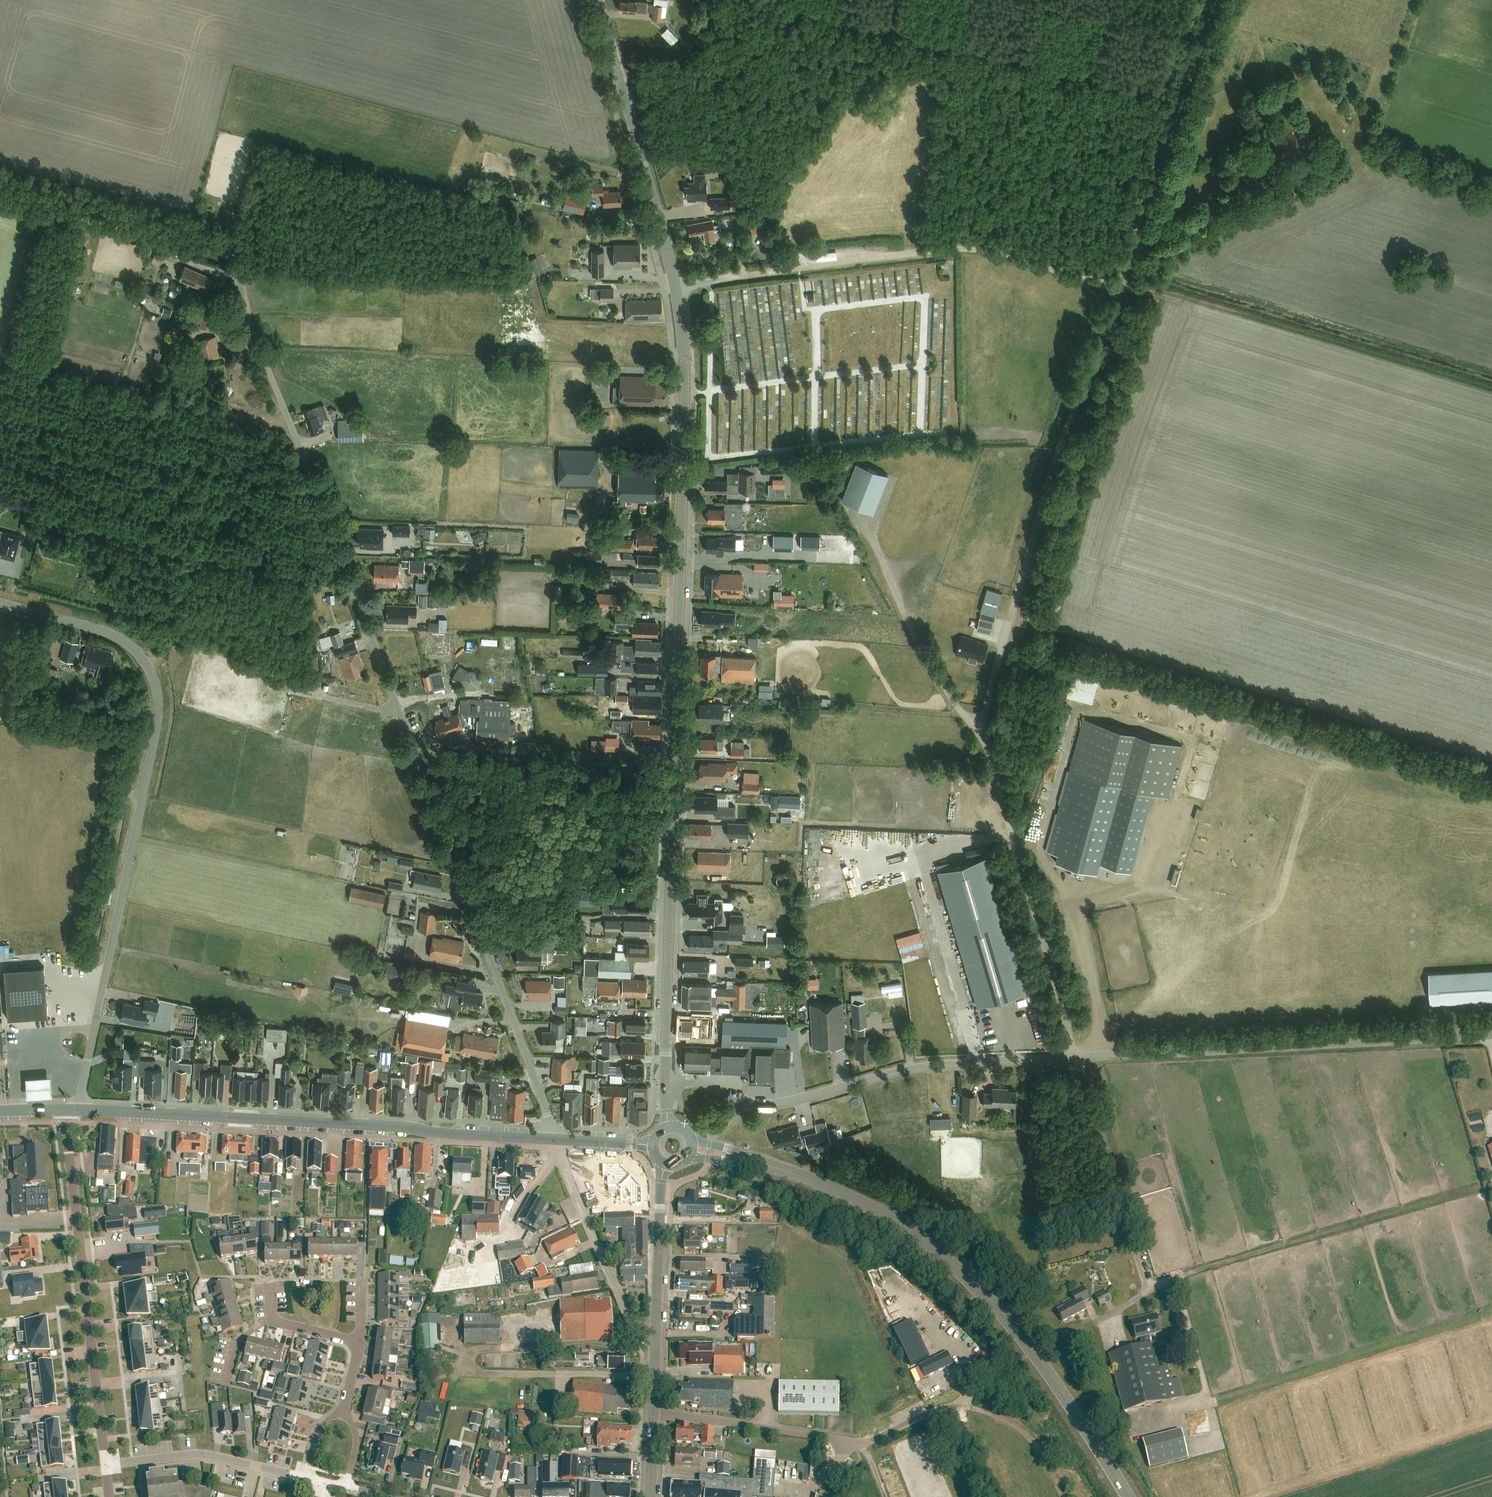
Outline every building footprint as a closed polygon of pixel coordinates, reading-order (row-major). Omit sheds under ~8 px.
[(667,7),(668,0),(654,0),(654,6),(647,5),(647,3),(636,2),(636,4),(628,3),(628,4),(620,4),(619,13),(630,13),(629,15),(636,15),(636,13),(647,14),(647,13),(653,13),(652,21),(662,22),(662,17),(666,17),(667,7)] [(678,39),(673,33),(667,40),(672,45),(678,39)] [(1273,166),(1302,152),(1293,134),(1287,137),(1286,135),(1263,147),(1273,166)] [(534,165),(536,157),(528,155),(526,163),(534,165)] [(704,172),(712,172),(712,162),(704,162),(704,172)] [(707,201),(706,181),(705,181),(705,175),(694,175),(695,183),(689,183),(689,186),(684,186),(685,196),(688,196),(688,202),(707,201)] [(608,192),(608,190),(603,191),(602,183),(592,184),(592,196),(596,196),(596,201),(603,201),(603,207),(621,205),(620,191),(608,192)] [(586,198),(566,194),(563,208),(583,213),(586,198)] [(710,199),(710,210),(730,210),(729,198),(710,199)] [(715,232),(713,221),(695,224),(695,225),(688,227),(690,236),(697,235),(704,234),(706,244),(710,243),(710,244),(712,244),(712,243),(716,242),(714,232),(715,232)] [(588,251),(590,246),(586,242),(581,244),(579,249),(583,252),(588,251)] [(626,264),(640,264),(640,245),(614,245),(614,268),(626,268),(626,264)] [(153,257),(169,264),(172,255),(157,248),(153,257)] [(592,250),(592,275),(605,275),(605,250),(592,250)] [(543,271),(540,264),(532,268),(536,275),(543,271)] [(208,277),(208,278),(184,268),(179,281),(203,290),(202,291),(203,291),(209,277),(208,277)] [(613,289),(594,289),(594,299),(600,299),(600,302),(613,302),(613,289)] [(627,321),(662,320),(661,300),(626,301),(627,321)] [(210,306),(196,309),(201,328),(214,325),(210,306)] [(202,364),(220,359),(217,347),(215,337),(196,341),(202,364)] [(157,370),(161,354),(155,352),(151,368),(157,370)] [(170,376),(171,366),(164,365),(163,375),(170,376)] [(664,400),(667,400),(668,384),(655,384),(655,377),(621,376),(620,386),(613,386),(613,405),(648,406),(654,406),(654,403),(664,404),(664,400)] [(320,420),(328,418),(323,405),(303,411),(311,435),(323,431),(320,420)] [(610,425),(610,415),(600,415),(600,425),(610,425)] [(338,441),(363,440),(362,427),(350,428),(350,420),(338,420),(338,441)] [(597,488),(598,450),(559,449),(558,487),(597,488)] [(856,463),(841,501),(874,514),(888,476),(856,463)] [(664,498),(664,481),(655,481),(655,472),(618,471),(618,501),(613,501),(613,505),(626,505),(626,501),(647,502),(647,499),(655,500),(655,497),(664,498)] [(754,492),(754,473),(739,473),(739,484),(729,484),(727,484),(727,481),(707,481),(707,482),(705,482),(704,489),(707,489),(707,491),(718,491),(718,493),(738,493),(739,492),(754,492)] [(785,488),(785,479),(773,479),(773,485),(768,485),(768,497),(775,497),(775,488),(785,488)] [(742,528),(743,503),(724,503),(724,509),(707,509),(707,522),(727,522),(727,528),(742,528)] [(410,525),(393,525),(393,535),(409,536),(410,525)] [(426,537),(436,537),(436,528),(427,528),(426,537)] [(382,549),(383,530),(357,529),(357,543),(360,543),(360,547),(366,547),(366,548),(382,549)] [(3,557),(4,555),(14,558),(20,536),(3,531),(1,540),(0,540),(0,556),(3,557)] [(475,544),(484,539),(480,531),(471,536),(475,544)] [(633,551),(633,540),(611,539),(612,534),(602,534),(601,543),(611,544),(611,550),(633,551)] [(659,548),(660,536),(651,536),(651,535),(637,535),(636,548),(649,548),(651,547),(659,548)] [(773,550),(793,550),(793,536),(773,535),(773,550)] [(735,539),(723,539),(717,539),(717,536),(707,536),(707,538),(706,551),(717,551),(717,555),(723,556),(723,549),(735,550),(735,539)] [(588,551),(587,561),(601,562),(602,552),(588,551)] [(622,561),(637,562),(637,565),(646,566),(646,565),(660,565),(660,556),(631,554),(631,553),(623,553),(622,561)] [(924,558),(921,574),(931,575),(934,560),(924,558)] [(425,561),(410,560),(410,572),(424,572),(425,561)] [(468,572),(478,569),(475,561),(465,564),(468,572)] [(754,571),(763,572),(764,563),(754,563),(754,571)] [(398,584),(399,566),(374,565),(374,579),(377,579),(377,582),(388,582),(388,583),(398,584)] [(611,578),(629,579),(629,570),(611,569),(611,578)] [(658,587),(659,573),(633,572),(633,586),(658,587)] [(706,574),(705,593),(720,593),(720,596),(742,597),(742,574),(720,574),(720,575),(706,574)] [(416,584),(416,594),(428,594),(429,584),(416,584)] [(980,613),(995,618),(1002,593),(987,589),(980,613)] [(597,593),(596,602),(596,607),(622,608),(623,594),(597,593)] [(773,596),(773,606),(780,606),(780,608),(794,608),(794,594),(780,594),(780,596),(773,596)] [(419,595),(419,607),(427,607),(427,595),(419,595)] [(437,595),(428,595),(428,607),(437,607),(437,595)] [(456,604),(457,596),(448,596),(448,604),(456,604)] [(417,607),(408,607),(387,606),(386,623),(408,624),(408,619),(417,619),(417,607)] [(734,625),(735,614),(721,613),(721,612),(702,610),(701,625),(720,626),(720,624),(734,625)] [(656,635),(657,623),(641,623),(641,622),(633,622),(633,612),(615,611),(615,622),(623,622),(623,627),(632,627),(632,635),(646,635),(646,634),(656,635)] [(980,614),(976,631),(990,634),(994,618),(980,614)] [(439,631),(439,632),(446,632),(447,619),(439,619),(439,623),(439,631)] [(439,631),(439,623),(428,623),(428,631),(439,631)] [(340,632),(330,635),(334,647),(344,644),(340,632)] [(982,662),(987,644),(972,640),(972,639),(961,635),(955,654),(968,658),(967,661),(973,663),(974,659),(982,662)] [(517,639),(504,639),(504,652),(517,652),(517,639)] [(659,654),(659,642),(646,641),(646,639),(635,639),(635,646),(623,646),(623,642),(610,641),(609,659),(622,660),(622,659),(635,660),(635,654),(650,655),(650,654),(659,654)] [(64,641),(59,660),(72,664),(78,645),(64,641)] [(354,642),(332,650),(335,657),(342,655),(343,659),(340,660),(346,680),(358,676),(358,674),(363,672),(357,654),(350,657),(348,653),(357,650),(354,642)] [(109,675),(113,657),(110,657),(111,652),(86,646),(81,664),(96,668),(95,671),(109,675)] [(753,682),(755,657),(723,655),(722,659),(715,659),(715,657),(701,656),(700,674),(713,674),(713,671),(721,672),(720,681),(753,682)] [(653,675),(654,663),(635,662),(635,660),(619,660),(619,671),(634,671),(634,674),(653,675)] [(48,678),(55,680),(58,670),(42,666),(40,676),(38,685),(45,687),(48,678)] [(463,690),(476,690),(482,679),(478,679),(474,672),(466,672),(467,670),(460,666),(452,679),(461,679),(465,686),(463,690)] [(968,668),(965,676),(978,680),(980,672),(968,668)] [(438,674),(432,675),(435,690),(441,689),(438,674)] [(1068,695),(1094,702),(1099,680),(1074,674),(1068,695)] [(614,678),(602,678),(602,693),(614,694),(614,678)] [(662,692),(662,683),(654,683),(654,681),(638,680),(638,686),(630,686),(630,694),(655,694),(655,692),(662,692)] [(544,692),(552,689),(550,683),(542,685),(544,692)] [(661,714),(662,699),(659,699),(659,696),(633,696),(632,713),(661,714)] [(437,724),(435,725),(439,734),(441,738),(455,732),(456,733),(464,730),(461,722),(465,721),(463,716),(480,717),(480,720),(477,720),(477,738),(509,739),(510,702),(468,700),(468,705),(465,705),(465,701),(465,702),(460,701),(460,709),(463,709),(463,712),(458,713),(436,721),(437,724)] [(779,701),(778,708),(786,709),(787,702),(779,701)] [(713,705),(699,705),(698,720),(709,721),(709,722),(721,722),(722,705),(713,704),(713,705)] [(524,721),(533,721),(533,708),(515,708),(515,714),(521,714),(521,716),(524,716),(524,721)] [(833,717),(833,710),(818,708),(817,715),(833,717)] [(9,722),(11,711),(4,710),(3,721),(9,722)] [(624,731),(631,731),(631,740),(648,741),(648,736),(659,736),(660,724),(649,724),(649,720),(612,719),(611,730),(624,731)] [(1079,774),(1068,771),(1048,851),(1058,854),(1055,862),(1096,873),(1098,864),(1130,872),(1151,794),(1167,798),(1181,745),(1082,719),(1071,762),(1081,765),(1079,774)] [(533,735),(533,726),(526,726),(526,733),(515,733),(515,739),(532,739),(532,738),(536,738),(536,735),(533,735)] [(721,749),(722,741),(716,740),(716,738),(699,738),(699,751),(717,752),(717,749),(721,749)] [(743,748),(743,742),(731,741),(730,747),(730,757),(743,757),(749,757),(749,748),(743,748)] [(707,764),(699,764),(698,777),(710,778),(710,780),(725,780),(725,772),(736,773),(736,763),(725,762),(725,763),(707,763),(707,764)] [(742,781),(741,792),(759,793),(760,782),(742,781)] [(779,807),(779,795),(770,795),(770,807),(779,807)] [(717,798),(695,797),(695,811),(715,812),(715,818),(734,818),(735,806),(716,805),(717,798)] [(749,823),(727,822),(727,837),(748,838),(749,823)] [(711,824),(689,823),(688,837),(710,838),(711,824)] [(729,870),(730,853),(698,852),(698,866),(701,866),(701,869),(729,870)] [(413,861),(400,859),(387,856),(386,862),(394,863),(394,864),(399,865),(398,865),(412,868),(413,861)] [(978,1006),(1026,992),(986,857),(938,871),(978,1006)] [(439,893),(442,880),(440,880),(441,876),(416,871),(412,887),(439,893)] [(401,892),(403,884),(389,882),(387,889),(401,892)] [(382,907),(385,894),(351,887),(348,900),(382,907)] [(571,891),(571,904),(595,905),(595,891),(571,891)] [(721,919),(722,910),(731,910),(733,908),(733,905),(731,903),(722,903),(722,898),(714,898),(714,903),(707,903),(707,894),(697,894),(697,903),(688,902),(688,908),(689,908),(689,917),(706,917),(706,919),(721,919)] [(648,912),(649,900),(638,900),(638,899),(611,898),(611,909),(614,910),(614,912),(638,912),(638,911),(648,912)] [(434,933),(436,913),(420,912),(418,932),(434,933)] [(730,914),(730,923),(744,924),(744,915),(730,914)] [(570,917),(570,932),(581,933),(582,917),(570,917)] [(649,933),(649,921),(605,920),(605,930),(623,930),(623,934),(638,934),(639,933),(649,933)] [(414,928),(401,926),(400,933),(413,936),(414,928)] [(742,943),(742,931),(713,930),(713,936),(690,935),(690,936),(688,936),(688,941),(689,941),(689,949),(698,949),(698,950),(705,951),(705,949),(721,950),(721,943),(729,944),(729,943),(742,943)] [(767,936),(767,947),(784,947),(785,937),(767,936)] [(442,939),(433,937),(429,957),(456,963),(458,956),(461,957),(464,942),(443,938),(442,939)] [(526,948),(517,947),(516,963),(540,964),(541,951),(553,952),(553,940),(526,939),(526,948)] [(921,941),(898,948),(902,962),(926,955),(921,941)] [(648,960),(649,944),(627,943),(627,944),(627,952),(615,951),(615,958),(631,959),(648,960)] [(557,944),(557,953),(566,953),(566,944),(557,944)] [(414,960),(415,953),(404,951),(403,958),(414,960)] [(631,959),(615,958),(599,958),(599,957),(584,957),(584,974),(583,974),(583,976),(623,978),(623,976),(630,976),(631,959)] [(736,958),(735,967),(753,968),(754,958),(736,958)] [(709,975),(709,970),(709,961),(683,960),(682,975),(709,975)] [(398,966),(387,963),(384,976),(396,978),(398,966)] [(408,966),(401,964),(398,979),(405,981),(408,966)] [(47,1004),(44,966),(4,969),(8,1019),(35,1017),(48,1016),(47,1004)] [(1429,973),(1431,1004),(1491,1001),(1491,970),(1429,973)] [(553,988),(564,988),(565,976),(554,976),(553,988)] [(623,979),(623,978),(583,976),(582,993),(597,993),(596,1004),(604,1004),(605,1001),(618,1002),(619,986),(622,986),(622,994),(630,995),(631,996),(636,996),(637,994),(646,994),(646,980),(639,980),(639,979),(623,979)] [(550,1001),(550,981),(526,980),(525,993),(529,993),(528,1000),(544,1000),(544,1001),(550,1001)] [(480,1008),(483,994),(474,992),(476,985),(457,981),(456,987),(447,985),(445,995),(449,996),(447,1007),(461,1010),(462,1005),(480,1008)] [(732,1012),(767,1012),(766,981),(745,982),(745,983),(734,983),(733,988),(717,988),(717,999),(733,999),(732,1012)] [(335,984),(333,991),(351,995),(353,985),(346,983),(345,987),(335,984)] [(711,984),(682,984),(682,995),(711,996),(711,984)] [(567,1004),(567,995),(559,995),(559,1004),(567,1004)] [(711,1007),(711,996),(682,995),(681,1006),(711,1007)] [(156,1014),(159,1003),(145,1000),(144,1007),(124,1003),(121,1020),(144,1025),(147,1012),(156,1014)] [(813,1048),(845,1046),(841,1002),(810,1004),(813,1048)] [(860,1058),(860,1061),(874,1060),(872,1036),(865,1037),(864,1027),(866,1027),(864,1002),(851,1003),(854,1038),(855,1038),(856,1059),(860,1058)] [(710,1038),(710,1016),(692,1015),(692,1020),(681,1019),(680,1034),(692,1034),(691,1037),(710,1038)] [(574,1017),(574,1035),(585,1035),(585,1017),(574,1017)] [(442,1058),(448,1026),(406,1019),(400,1051),(442,1058)] [(644,1033),(645,1020),(614,1020),(607,1020),(607,1034),(620,1034),(620,1030),(626,1030),(626,1032),(644,1033)] [(686,1068),(748,1070),(751,1074),(751,1080),(773,1081),(774,1065),(790,1066),(790,1048),(786,1047),(787,1023),(722,1020),(721,1047),(687,1045),(685,1045),(685,1068),(686,1069),(686,1068)] [(564,1036),(565,1022),(551,1021),(551,1031),(542,1031),(542,1047),(555,1048),(555,1036),(564,1036)] [(287,1029),(267,1028),(266,1040),(286,1041),(287,1029)] [(496,1054),(499,1038),(487,1036),(487,1038),(464,1033),(460,1053),(492,1058),(493,1053),(496,1054)] [(644,1056),(644,1041),(620,1041),(620,1042),(610,1042),(610,1041),(602,1041),(602,1055),(610,1055),(610,1053),(620,1053),(620,1056),(644,1056)] [(171,1058),(181,1059),(182,1045),(171,1044),(171,1058)] [(381,1051),(380,1057),(384,1057),(383,1066),(389,1066),(390,1058),(390,1051),(381,1051)] [(420,1055),(406,1054),(406,1059),(407,1060),(405,1080),(415,1081),(416,1068),(419,1069),(420,1055)] [(432,1057),(421,1055),(418,1082),(430,1083),(430,1081),(431,1072),(431,1070),(432,1060),(432,1057)] [(577,1062),(577,1057),(571,1056),(571,1058),(553,1057),(552,1080),(570,1081),(571,1068),(577,1069),(577,1062)] [(598,1072),(609,1073),(609,1059),(598,1058),(598,1072)] [(139,1075),(140,1060),(124,1059),(123,1065),(114,1064),(113,1086),(131,1087),(132,1075),(139,1075)] [(154,1060),(140,1060),(139,1075),(145,1075),(144,1091),(161,1092),(162,1070),(154,1069),(154,1060)] [(211,1093),(212,1073),(204,1072),(204,1062),(194,1062),(193,1078),(200,1078),(199,1092),(211,1093)] [(457,1067),(458,1063),(445,1062),(445,1071),(457,1072),(457,1067)] [(179,1071),(176,1071),(175,1096),(185,1096),(186,1072),(191,1073),(192,1064),(179,1063),(179,1067),(178,1067),(178,1069),(179,1070),(179,1071)] [(295,1090),(295,1082),(289,1082),(290,1068),(282,1068),(282,1063),(276,1063),(275,1076),(281,1077),(281,1083),(280,1083),(279,1102),(293,1103),(293,1090),(295,1090)] [(643,1079),(643,1064),(634,1064),(634,1063),(626,1063),(626,1066),(616,1066),(616,1075),(626,1075),(626,1079),(643,1079)] [(221,1073),(212,1073),(211,1093),(223,1094),(224,1078),(231,1079),(232,1064),(222,1064),(221,1073)] [(465,1081),(466,1068),(457,1067),(457,1072),(456,1080),(465,1081)] [(354,1098),(355,1084),(349,1083),(350,1069),(340,1068),(339,1083),(342,1083),(341,1097),(341,1105),(352,1106),(353,1098),(354,1098)] [(383,1108),(384,1085),(376,1084),(376,1081),(374,1081),(375,1068),(365,1068),(364,1084),(370,1084),(369,1107),(383,1108)] [(489,1081),(490,1070),(475,1069),(474,1080),(489,1081)] [(509,1118),(522,1119),(524,1089),(521,1089),(522,1082),(511,1082),(511,1073),(491,1070),(489,1098),(492,1098),(491,1110),(494,1110),(494,1112),(502,1113),(503,1111),(506,1111),(506,1116),(509,1116),(509,1118)] [(245,1098),(246,1078),(238,1077),(238,1071),(234,1071),(233,1097),(245,1098)] [(257,1099),(258,1078),(259,1073),(255,1072),(255,1078),(246,1078),(245,1098),(257,1099)] [(326,1103),(328,1103),(329,1088),(336,1089),(338,1073),(323,1072),(322,1077),(318,1077),(318,1083),(313,1083),(312,1094),(313,1094),(313,1102),(320,1102),(319,1104),(326,1105),(326,1103)] [(51,1073),(26,1075),(27,1095),(52,1093),(51,1073)] [(266,1079),(258,1078),(257,1099),(268,1099),(270,1073),(266,1073),(266,1079)] [(403,1108),(404,1099),(407,1100),(408,1087),(402,1087),(403,1078),(391,1077),(391,1087),(392,1087),(391,1099),(392,1099),(392,1107),(403,1108)] [(600,1089),(599,1077),(586,1077),(585,1119),(596,1120),(597,1102),(599,1103),(600,1093),(594,1092),(594,1089),(600,1089)] [(433,1114),(435,1102),(435,1094),(442,1095),(443,1081),(435,1080),(434,1090),(420,1089),(418,1113),(433,1114)] [(626,1098),(626,1086),(602,1085),(602,1097),(606,1097),(606,1104),(607,1104),(606,1117),(619,1117),(619,1105),(620,1105),(620,1098),(626,1098)] [(647,1087),(647,1086),(628,1086),(628,1100),(631,1100),(647,1100),(647,1087)] [(482,1110),(483,1094),(480,1094),(480,1088),(473,1088),(472,1093),(469,1093),(468,1109),(482,1110)] [(458,1106),(459,1090),(447,1089),(445,1114),(456,1115),(457,1107),(458,1106)] [(1015,1109),(1016,1093),(1007,1093),(1007,1090),(991,1089),(990,1095),(982,1095),(981,1108),(990,1108),(990,1107),(1015,1109)] [(572,1123),(573,1091),(564,1090),(563,1104),(564,1104),(563,1122),(572,1123)] [(581,1107),(582,1091),(573,1091),(572,1123),(580,1123),(581,1107)] [(964,1095),(962,1116),(976,1117),(977,1096),(964,1095)] [(647,1121),(647,1106),(649,1105),(649,1103),(647,1102),(647,1100),(631,1100),(631,1121),(647,1121)] [(797,1126),(770,1132),(774,1147),(785,1145),(785,1146),(790,1145),(790,1146),(801,1143),(797,1126)] [(116,1158),(117,1142),(115,1142),(116,1130),(103,1129),(101,1155),(99,1154),(98,1171),(114,1172),(115,1158),(116,1158)] [(804,1136),(807,1148),(815,1146),(830,1142),(827,1130),(804,1136)] [(191,1160),(192,1138),(178,1137),(177,1154),(185,1154),(184,1160),(191,1160)] [(157,1140),(128,1138),(126,1165),(133,1165),(133,1163),(145,1164),(145,1163),(146,1156),(155,1156),(156,1156),(157,1140)] [(205,1155),(206,1139),(192,1138),(191,1160),(198,1161),(198,1154),(205,1155)] [(237,1162),(238,1140),(224,1140),(223,1155),(230,1156),(230,1162),(237,1162)] [(251,1157),(252,1141),(238,1140),(237,1162),(244,1162),(244,1157),(250,1157),(251,1157)] [(279,1149),(279,1142),(263,1142),(262,1160),(263,1160),(263,1174),(273,1174),(274,1160),(278,1160),(278,1149),(279,1149)] [(300,1161),(301,1144),(287,1143),(286,1160),(288,1160),(287,1174),(293,1174),(293,1171),(296,1171),(297,1161),(300,1161)] [(321,1180),(323,1144),(308,1144),(307,1174),(312,1175),(312,1180),(321,1180)] [(362,1183),(364,1156),(362,1156),(363,1144),(348,1144),(348,1156),(346,1155),(345,1172),(347,1172),(346,1182),(362,1183)] [(818,1155),(815,1146),(807,1148),(810,1157),(818,1155)] [(27,1216),(28,1216),(27,1213),(48,1211),(48,1212),(49,1212),(48,1188),(46,1188),(44,1147),(28,1148),(28,1150),(23,1150),(23,1148),(22,1148),(14,1149),(14,1148),(13,1148),(14,1160),(14,1158),(16,1158),(18,1162),(14,1164),(15,1175),(19,1177),(17,1180),(17,1181),(11,1181),(12,1217),(13,1217),(13,1216),(27,1216)] [(416,1147),(414,1175),(414,1182),(425,1182),(425,1176),(430,1176),(432,1148),(416,1147)] [(389,1159),(390,1149),(373,1148),(373,1152),(372,1152),(369,1212),(385,1212),(386,1189),(386,1179),(388,1179),(388,1174),(387,1174),(387,1159),(389,1159)] [(411,1180),(407,1180),(407,1171),(410,1171),(411,1155),(398,1154),(397,1162),(396,1162),(395,1170),(397,1170),(397,1178),(401,1178),(401,1192),(411,1193),(411,1180)] [(337,1184),(338,1178),(336,1178),(337,1160),(326,1159),(325,1175),(326,1175),(326,1183),(337,1184)] [(513,1178),(514,1160),(500,1159),(499,1177),(496,1177),(496,1190),(499,1190),(499,1197),(510,1197),(511,1178),(513,1178)] [(471,1177),(472,1162),(454,1161),(452,1187),(462,1188),(463,1176),(471,1177)] [(165,1162),(164,1179),(171,1179),(172,1163),(165,1162)] [(226,1165),(216,1165),(216,1173),(226,1173),(226,1165)] [(618,1165),(602,1165),(602,1177),(603,1177),(607,1177),(607,1186),(608,1186),(608,1191),(608,1199),(617,1199),(620,1199),(620,1200),(630,1200),(630,1203),(630,1205),(642,1205),(642,1188),(642,1186),(640,1185),(635,1180),(636,1179),(635,1178),(632,1176),(631,1174),(631,1175),(628,1172),(629,1172),(627,1171),(622,1166),(620,1165),(618,1165)] [(190,1174),(191,1166),(180,1166),(180,1176),(187,1176),(187,1174),(190,1174)] [(251,1166),(250,1176),(259,1176),(259,1166),(251,1166)] [(536,1180),(536,1170),(533,1170),(533,1167),(522,1166),(521,1174),(517,1173),(516,1184),(511,1196),(516,1202),(525,1192),(521,1185),(521,1181),(529,1182),(529,1180),(536,1180)] [(282,1178),(273,1177),(272,1193),(281,1194),(282,1178)] [(272,1191),(272,1183),(260,1183),(260,1191),(272,1191)] [(133,1197),(134,1185),(126,1184),(125,1196),(126,1196),(133,1197)] [(101,1189),(100,1203),(115,1204),(116,1187),(109,1187),(109,1189),(101,1189)] [(715,1217),(715,1200),(695,1199),(696,1190),(689,1190),(689,1199),(678,1199),(678,1214),(681,1214),(681,1217),(715,1217)] [(430,1192),(427,1209),(440,1210),(442,1194),(430,1192)] [(525,1223),(523,1228),(520,1233),(530,1239),(533,1233),(531,1232),(546,1206),(531,1197),(518,1219),(525,1223)] [(486,1217),(487,1200),(473,1200),(472,1216),(486,1217)] [(488,1204),(487,1216),(499,1217),(502,1218),(509,1202),(506,1201),(505,1203),(492,1202),(491,1204),(488,1204)] [(288,1204),(288,1215),(297,1215),(297,1205),(288,1204)] [(154,1221),(152,1209),(145,1210),(146,1222),(154,1221)] [(760,1221),(773,1221),(773,1211),(760,1211),(760,1221)] [(447,1225),(447,1216),(433,1215),(432,1223),(447,1225)] [(635,1222),(634,1215),(619,1215),(604,1215),(604,1229),(622,1228),(623,1245),(620,1245),(620,1271),(621,1271),(621,1277),(647,1277),(647,1271),(647,1246),(650,1242),(650,1222),(635,1222)] [(125,1230),(130,1229),(128,1216),(106,1219),(107,1233),(125,1231),(125,1230)] [(499,1217),(462,1217),(462,1240),(477,1241),(477,1235),(499,1235),(499,1217)] [(337,1230),(345,1230),(345,1222),(336,1222),(337,1230)] [(135,1238),(159,1236),(158,1224),(133,1227),(135,1238)] [(712,1226),(713,1237),(724,1237),(724,1226),(712,1226)] [(252,1238),(243,1239),(245,1255),(258,1253),(254,1229),(249,1230),(250,1234),(251,1234),(252,1238)] [(575,1244),(579,1242),(572,1229),(544,1242),(553,1261),(565,1255),(564,1252),(576,1246),(575,1244)] [(703,1241),(703,1230),(697,1230),(697,1229),(684,1229),(684,1240),(683,1240),(683,1250),(700,1250),(700,1241),(703,1241)] [(234,1257),(230,1232),(226,1233),(226,1238),(227,1238),(228,1241),(219,1242),(221,1258),(234,1257)] [(245,1255),(243,1239),(235,1240),(234,1237),(236,1236),(235,1232),(230,1232),(234,1257),(245,1255)] [(321,1259),(321,1234),(317,1234),(316,1239),(318,1239),(317,1243),(309,1242),(308,1258),(321,1259)] [(332,1259),(333,1243),(324,1243),(325,1239),(326,1239),(326,1235),(321,1234),(321,1259),(332,1259)] [(344,1259),(345,1235),(340,1235),(340,1239),(341,1239),(341,1243),(333,1243),(332,1259),(344,1259)] [(357,1260),(357,1243),(348,1243),(348,1240),(349,1240),(349,1235),(345,1235),(344,1259),(357,1260)] [(24,1261),(39,1259),(37,1238),(21,1240),(22,1248),(9,1250),(11,1263),(20,1262),(20,1259),(24,1259),(24,1261)] [(277,1264),(277,1247),(272,1247),(272,1238),(262,1238),(262,1253),(265,1253),(265,1263),(277,1264)] [(289,1264),(289,1248),(281,1247),(281,1244),(282,1244),(282,1239),(277,1239),(277,1247),(277,1264),(289,1264)] [(289,1244),(289,1248),(289,1264),(301,1264),(302,1239),(296,1239),(296,1244),(289,1244)] [(497,1248),(499,1262),(525,1257),(523,1242),(508,1244),(508,1246),(497,1248)] [(153,1246),(130,1247),(130,1248),(135,1248),(136,1256),(116,1258),(117,1271),(123,1270),(123,1276),(123,1277),(135,1276),(134,1271),(146,1270),(145,1259),(154,1258),(153,1247),(153,1246)] [(157,1247),(158,1255),(165,1254),(164,1246),(157,1247)] [(1104,1264),(1105,1257),(1096,1256),(1096,1264),(1104,1264)] [(752,1257),(752,1267),(752,1275),(775,1275),(775,1262),(763,1262),(763,1257),(752,1257)] [(534,1270),(528,1258),(514,1264),(521,1277),(534,1270)] [(714,1261),(705,1261),(705,1260),(680,1260),(680,1272),(689,1272),(690,1273),(705,1273),(705,1272),(714,1272),(714,1261)] [(539,1279),(548,1275),(543,1265),(534,1269),(539,1279)] [(410,1279),(410,1274),(399,1274),(399,1276),(379,1276),(379,1288),(399,1288),(399,1286),(399,1279),(410,1279)] [(569,1296),(569,1294),(598,1290),(596,1274),(570,1278),(571,1283),(557,1285),(555,1278),(533,1281),(534,1291),(548,1289),(550,1299),(569,1296)] [(35,1295),(43,1294),(41,1281),(33,1282),(33,1277),(27,1278),(27,1276),(12,1278),(15,1294),(22,1293),(23,1299),(35,1297),(35,1295)] [(153,1284),(168,1282),(167,1276),(153,1278),(153,1284)] [(683,1278),(679,1278),(679,1279),(679,1283),(679,1285),(679,1286),(679,1289),(678,1290),(679,1290),(679,1291),(683,1291),(709,1292),(708,1297),(724,1298),(725,1292),(732,1293),(732,1289),(749,1289),(748,1278),(729,1278),(724,1279),(709,1278),(696,1278),(696,1279),(684,1279),(683,1279),(683,1278)] [(204,1296),(205,1301),(233,1293),(229,1281),(210,1286),(213,1295),(209,1296),(208,1295),(204,1296)] [(124,1287),(126,1302),(157,1299),(157,1294),(147,1295),(145,1284),(124,1287)] [(409,1286),(399,1286),(399,1288),(379,1288),(379,1300),(399,1300),(399,1298),(399,1291),(409,1291),(409,1286)] [(1070,1294),(1073,1298),(1061,1304),(1063,1308),(1057,1311),(1062,1322),(1085,1311),(1082,1304),(1090,1300),(1083,1287),(1070,1294)] [(1106,1291),(1095,1297),(1099,1306),(1111,1300),(1106,1291)] [(236,1304),(233,1293),(205,1301),(207,1305),(211,1304),(211,1302),(214,1301),(217,1310),(236,1304)] [(409,1298),(399,1298),(399,1300),(379,1300),(379,1312),(399,1312),(399,1303),(409,1303),(409,1298)] [(157,1299),(126,1302),(128,1318),(149,1315),(148,1305),(158,1304),(157,1299)] [(610,1299),(569,1300),(560,1300),(560,1341),(570,1341),(614,1339),(610,1299)] [(754,1306),(753,1338),(773,1338),(774,1299),(754,1299),(746,1299),(746,1306),(754,1306)] [(240,1316),(236,1304),(217,1310),(219,1318),(216,1319),(215,1318),(211,1319),(212,1324),(240,1316)] [(728,1305),(710,1304),(695,1304),(695,1306),(683,1305),(683,1318),(695,1318),(695,1320),(709,1321),(709,1317),(711,1317),(711,1313),(728,1314),(733,1314),(733,1306),(728,1305)] [(399,1322),(399,1312),(379,1312),(379,1324),(398,1324),(398,1327),(409,1327),(409,1322),(399,1322)] [(422,1343),(438,1343),(437,1326),(441,1325),(440,1315),(421,1316),(421,1326),(422,1343)] [(1135,1339),(1142,1337),(1144,1345),(1108,1355),(1123,1412),(1176,1399),(1168,1366),(1158,1369),(1152,1344),(1150,1344),(1148,1336),(1160,1333),(1155,1315),(1130,1321),(1135,1339)] [(243,1328),(240,1316),(212,1324),(213,1329),(218,1327),(218,1326),(221,1325),(223,1334),(243,1328)] [(501,1345),(501,1316),(464,1316),(465,1345),(501,1345)] [(17,1339),(48,1336),(46,1320),(25,1323),(27,1333),(17,1334),(17,1339)] [(151,1327),(129,1330),(131,1345),(153,1342),(151,1327)] [(379,1332),(378,1344),(399,1347),(400,1342),(392,1341),(393,1334),(379,1332)] [(29,1353),(50,1351),(48,1336),(17,1339),(18,1344),(28,1343),(29,1353)] [(257,1359),(261,1343),(249,1340),(243,1364),(247,1365),(249,1361),(248,1361),(249,1357),(257,1359)] [(153,1342),(131,1345),(133,1359),(155,1357),(153,1342)] [(310,1342),(307,1353),(327,1358),(330,1346),(310,1342)] [(266,1370),(272,1346),(261,1343),(257,1359),(265,1361),(264,1364),(263,1364),(262,1369),(266,1370)] [(399,1352),(399,1347),(378,1344),(376,1356),(390,1358),(391,1351),(399,1352)] [(681,1357),(681,1359),(682,1359),(683,1359),(689,1359),(690,1360),(690,1366),(712,1366),(712,1345),(690,1345),(689,1346),(681,1346),(681,1347),(679,1349),(679,1352),(681,1353),(681,1355),(681,1357)] [(281,1365),(285,1349),(272,1346),(266,1370),(271,1371),(272,1366),(271,1366),(272,1363),(281,1365)] [(744,1374),(745,1348),(714,1348),(714,1373),(744,1374)] [(947,1352),(919,1366),(925,1378),(953,1364),(947,1352)] [(325,1369),(327,1358),(307,1353),(304,1364),(325,1369)] [(624,1370),(624,1361),(622,1361),(622,1356),(609,1355),(609,1358),(598,1358),(597,1367),(609,1367),(609,1370),(624,1370)] [(389,1364),(390,1358),(376,1356),(374,1368),(396,1371),(397,1365),(389,1364)] [(155,1357),(133,1359),(135,1374),(156,1371),(155,1357)] [(32,1380),(53,1378),(51,1363),(31,1366),(32,1380)] [(322,1380),(325,1369),(304,1364),(302,1375),(322,1380)] [(298,1377),(300,1369),(289,1366),(287,1375),(298,1377)] [(396,1376),(396,1371),(374,1368),(373,1380),(387,1382),(388,1375),(396,1376)] [(249,1385),(252,1374),(240,1371),(238,1383),(249,1385)] [(34,1395),(55,1392),(53,1378),(32,1380),(34,1395)] [(732,1410),(734,1382),(689,1380),(689,1386),(680,1386),(679,1402),(691,1403),(690,1406),(699,1406),(699,1409),(732,1410)] [(293,1381),(290,1392),(310,1397),(313,1386),(293,1381)] [(630,1410),(632,1395),(620,1393),(620,1389),(606,1387),(607,1385),(574,1381),(569,1410),(602,1414),(603,1411),(617,1413),(617,1408),(630,1410)] [(258,1391),(259,1385),(251,1383),(249,1389),(250,1389),(251,1389),(258,1391)] [(403,1383),(401,1389),(420,1394),(422,1387),(403,1383)] [(779,1383),(778,1413),(839,1414),(839,1384),(779,1383)] [(136,1389),(138,1403),(160,1401),(158,1386),(136,1389)] [(390,1401),(393,1391),(381,1388),(379,1393),(370,1391),(366,1403),(384,1408),(386,1400),(390,1401)] [(275,1392),(269,1391),(267,1400),(273,1402),(275,1392)] [(36,1409),(57,1407),(55,1392),(34,1395),(36,1409)] [(307,1409),(310,1397),(290,1392),(287,1404),(307,1409)] [(409,1394),(407,1403),(416,1405),(418,1397),(409,1394)] [(269,1403),(257,1400),(256,1406),(268,1409),(269,1403)] [(138,1403),(140,1418),(162,1415),(160,1401),(138,1403)] [(419,1416),(428,1418),(439,1421),(441,1414),(436,1413),(437,1406),(431,1404),(422,1402),(419,1416)] [(382,1416),(384,1408),(366,1403),(363,1416),(373,1419),(372,1424),(384,1427),(387,1417),(382,1416)] [(221,1435),(232,1434),(231,1415),(219,1416),(219,1405),(212,1406),(213,1420),(219,1419),(221,1435)] [(244,1419),(251,1418),(249,1406),(243,1406),(244,1416),(233,1417),(235,1435),(246,1434),(244,1419)] [(296,1413),(276,1408),(273,1420),(293,1425),(296,1413)] [(483,1416),(472,1413),(469,1425),(480,1427),(483,1416)] [(534,1424),(535,1415),(518,1414),(518,1423),(534,1424)] [(140,1418),(141,1433),(163,1430),(162,1415),(140,1418)] [(290,1436),(293,1425),(273,1420),(270,1431),(290,1436)] [(37,1426),(38,1440),(60,1438),(58,1423),(37,1426)] [(632,1445),(632,1429),(612,1428),(610,1424),(598,1423),(597,1448),(611,1448),(611,1446),(621,1446),(621,1444),(632,1445)] [(721,1444),(721,1437),(713,1436),(714,1429),(702,1428),(702,1426),(694,1425),(694,1427),(688,1426),(688,1425),(680,1424),(680,1427),(677,1426),(676,1441),(693,1443),(693,1434),(702,1435),(701,1444),(713,1445),(713,1444),(721,1444)] [(288,1447),(290,1436),(270,1431),(268,1442),(288,1447)] [(368,1469),(384,1472),(386,1462),(393,1464),(400,1434),(386,1431),(383,1444),(379,1444),(379,1447),(373,1446),(371,1454),(370,1454),(368,1454),(366,1459),(367,1461),(369,1461),(368,1469)] [(1149,1469),(1188,1459),(1181,1431),(1142,1441),(1149,1469)] [(6,1432),(7,1440),(14,1439),(15,1439),(14,1432),(6,1432)] [(38,1440),(40,1455),(62,1452),(60,1438),(38,1440)] [(460,1453),(449,1450),(444,1472),(459,1476),(462,1464),(468,1465),(472,1451),(470,1451),(471,1447),(462,1445),(460,1453)] [(699,1468),(701,1450),(675,1449),(674,1466),(699,1468)] [(704,1458),(716,1459),(716,1451),(704,1450),(704,1458)] [(40,1455),(42,1469),(63,1467),(62,1452),(40,1455)] [(433,1470),(436,1456),(422,1452),(420,1462),(406,1458),(401,1475),(414,1478),(414,1480),(422,1482),(425,1467),(433,1470)] [(502,1475),(506,1457),(494,1454),(494,1457),(482,1454),(476,1477),(481,1478),(481,1481),(491,1484),(494,1473),(502,1475)] [(18,1466),(25,1465),(24,1457),(17,1458),(18,1466)] [(563,1459),(562,1480),(591,1481),(591,1476),(591,1472),(592,1460),(563,1459)] [(775,1461),(754,1459),(753,1481),(710,1477),(710,1484),(671,1481),(670,1496),(772,1496),(775,1461)] [(591,1472),(591,1476),(596,1476),(631,1478),(632,1462),(599,1460),(592,1460),(591,1472)] [(730,1464),(718,1463),(717,1476),(729,1476),(730,1464)] [(521,1466),(510,1465),(509,1482),(520,1482),(521,1466)] [(556,1486),(557,1465),(543,1465),(542,1496),(556,1496),(556,1486)] [(213,1491),(183,1484),(178,1483),(177,1475),(146,1479),(149,1496),(212,1496),(213,1491)] [(513,1496),(535,1496),(535,1491),(536,1491),(536,1479),(527,1479),(527,1490),(513,1490),(513,1496)] [(45,1496),(67,1496),(65,1483),(43,1485),(45,1496)] [(629,1486),(621,1486),(621,1484),(582,1483),(582,1496),(629,1496),(629,1486)] [(556,1496),(575,1496),(575,1487),(556,1486),(556,1496)]
